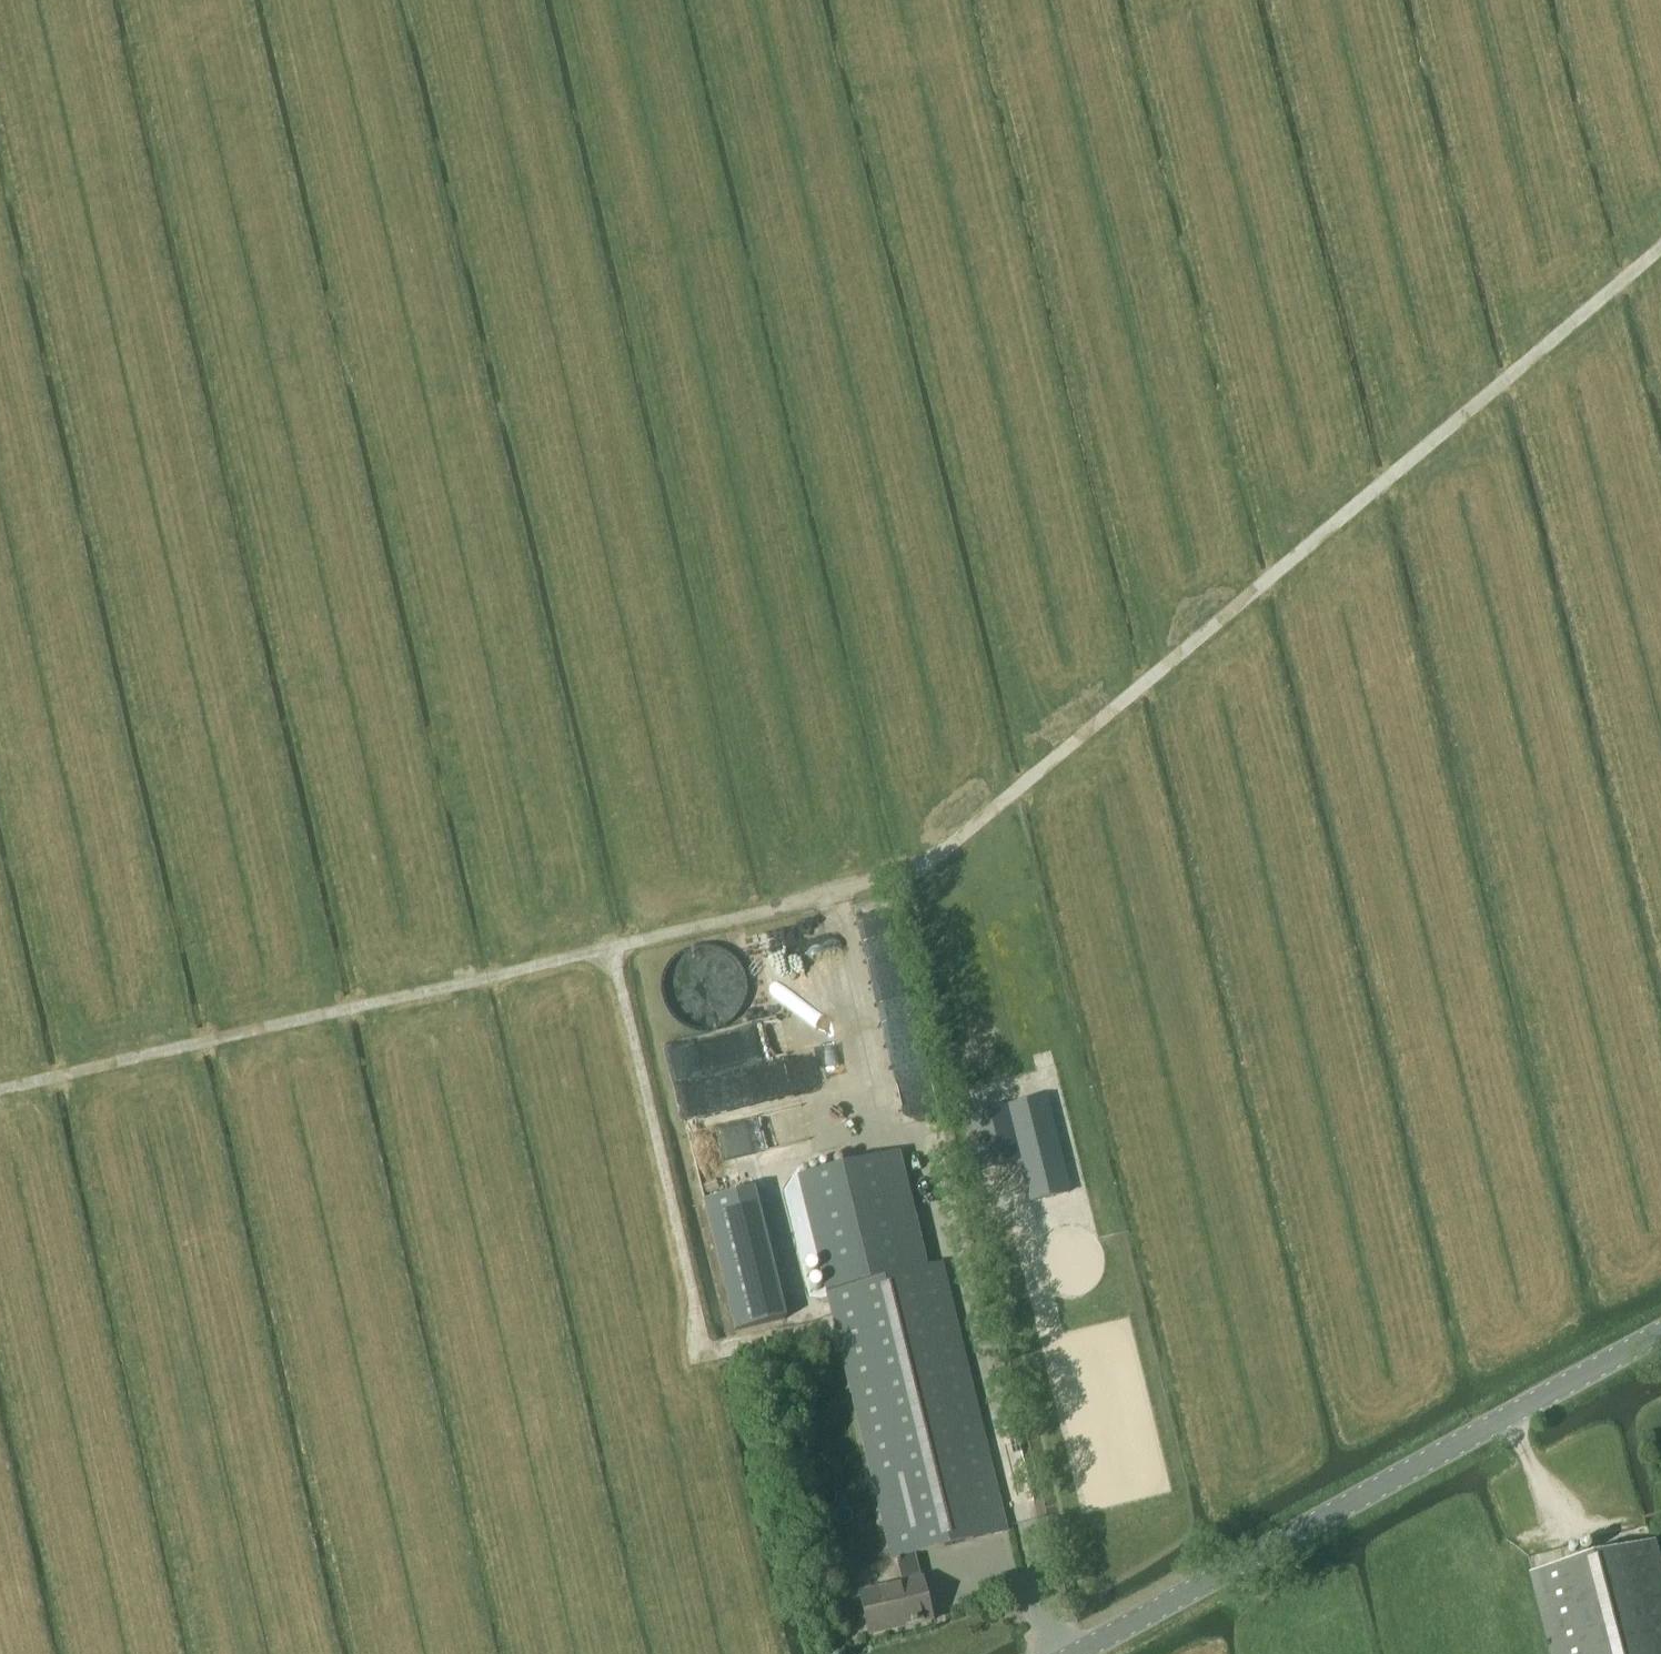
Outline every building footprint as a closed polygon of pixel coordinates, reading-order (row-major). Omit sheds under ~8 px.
[(987,1112),(971,1116),(979,1149),(984,1171),(1002,1166),(1022,1162),(1032,1203),(1068,1195),(1067,1191),(1044,1098),(987,1112)] [(890,1562),(896,1560),(915,1556),(1008,1533),(942,1262),(927,1267),(899,1154),(798,1179),(867,1467),(835,1477),(852,1546),(884,1536),(890,1562)] [(1651,1542),(1529,1574),(1549,1653),(1660,1653),(1660,1579),(1651,1542)] [(915,1556),(896,1560),(902,1585),(859,1595),(869,1637),(931,1622),(921,1580),(915,1556)]
